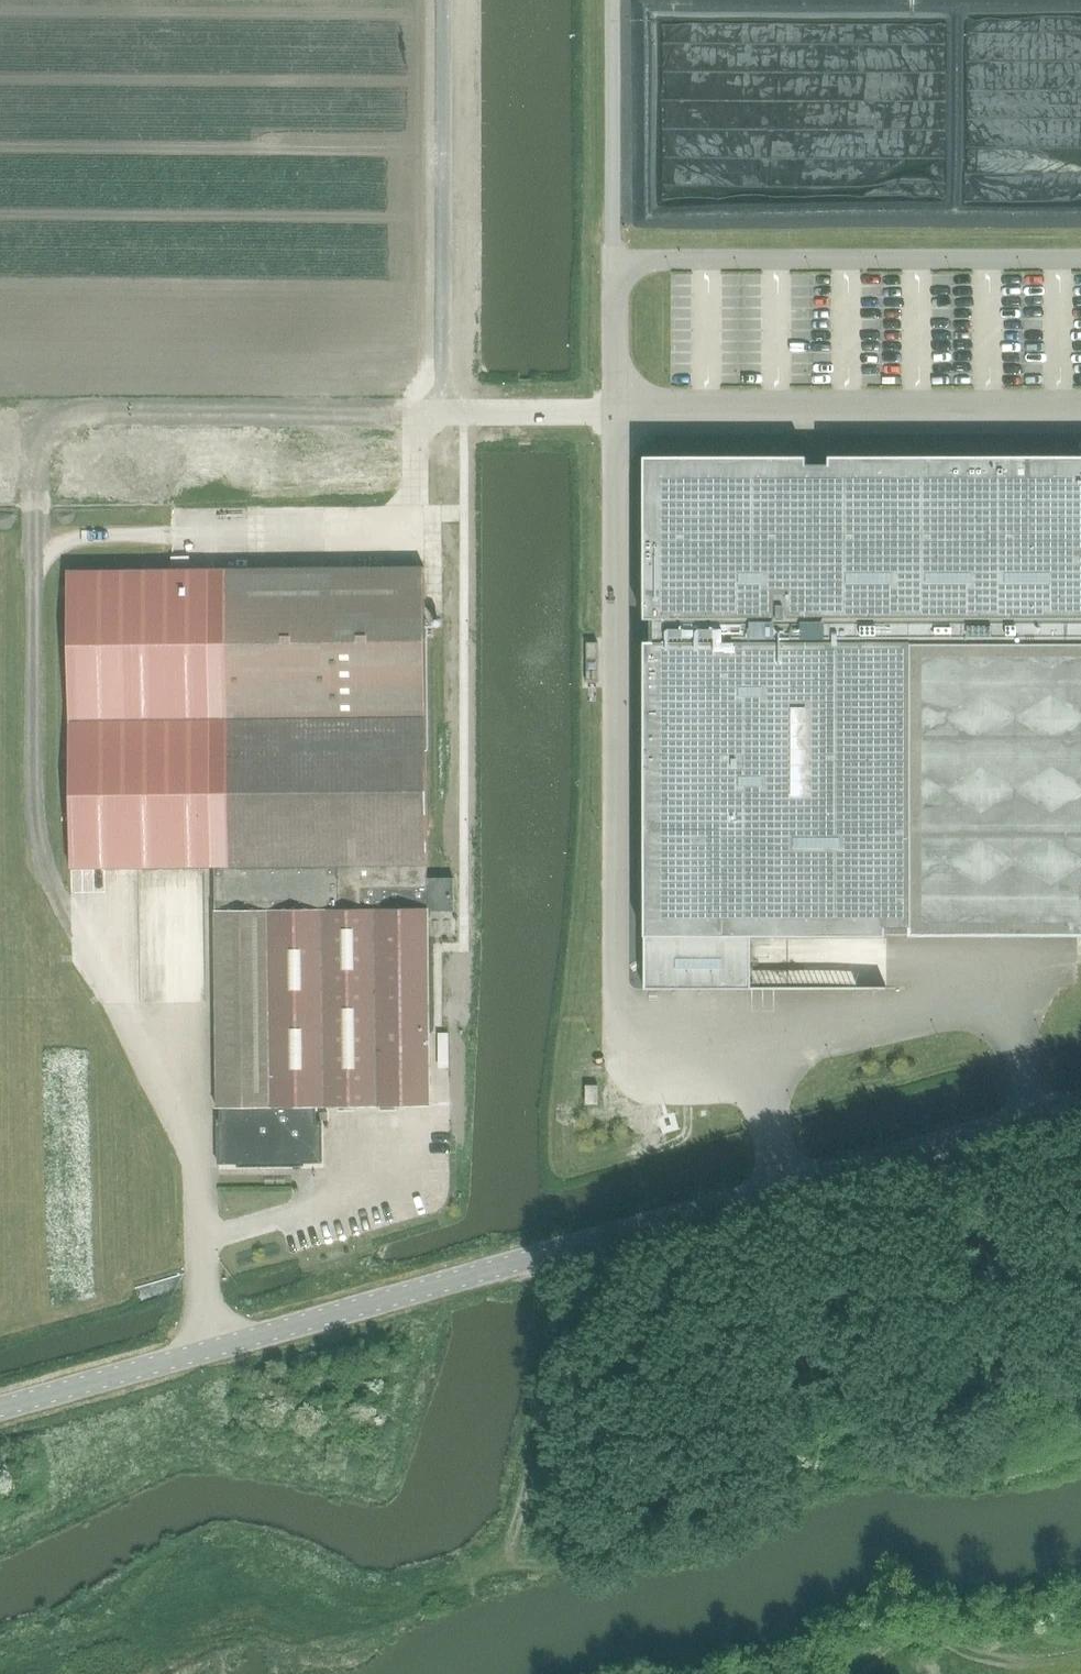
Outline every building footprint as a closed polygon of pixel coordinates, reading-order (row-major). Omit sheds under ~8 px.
[(1046,457),(1046,455),(829,456),(829,464),(807,464),(807,456),(748,456),(748,457),(645,457),(645,560),(644,560),(644,619),(651,619),(651,641),(644,641),(645,988),(752,988),(752,936),(887,936),(887,927),(911,927),(911,934),(1000,934),(1080,934),(1080,456),(1046,457)] [(428,877),(425,566),(224,568),(68,570),(72,867),(216,865),(217,910),(216,910),(218,1107),(221,1107),(222,1120),(219,1120),(219,1163),(239,1163),(239,1165),(237,1165),(237,1167),(305,1166),(305,1165),(303,1165),(303,1162),(323,1163),(323,1122),(317,1122),(317,1106),(432,1105),(430,911),(455,911),(455,877),(428,877)] [(753,1007),(716,1006),(715,1034),(752,1036),(753,1007)] [(586,1103),(599,1103),(598,1085),(586,1085),(586,1103)]
